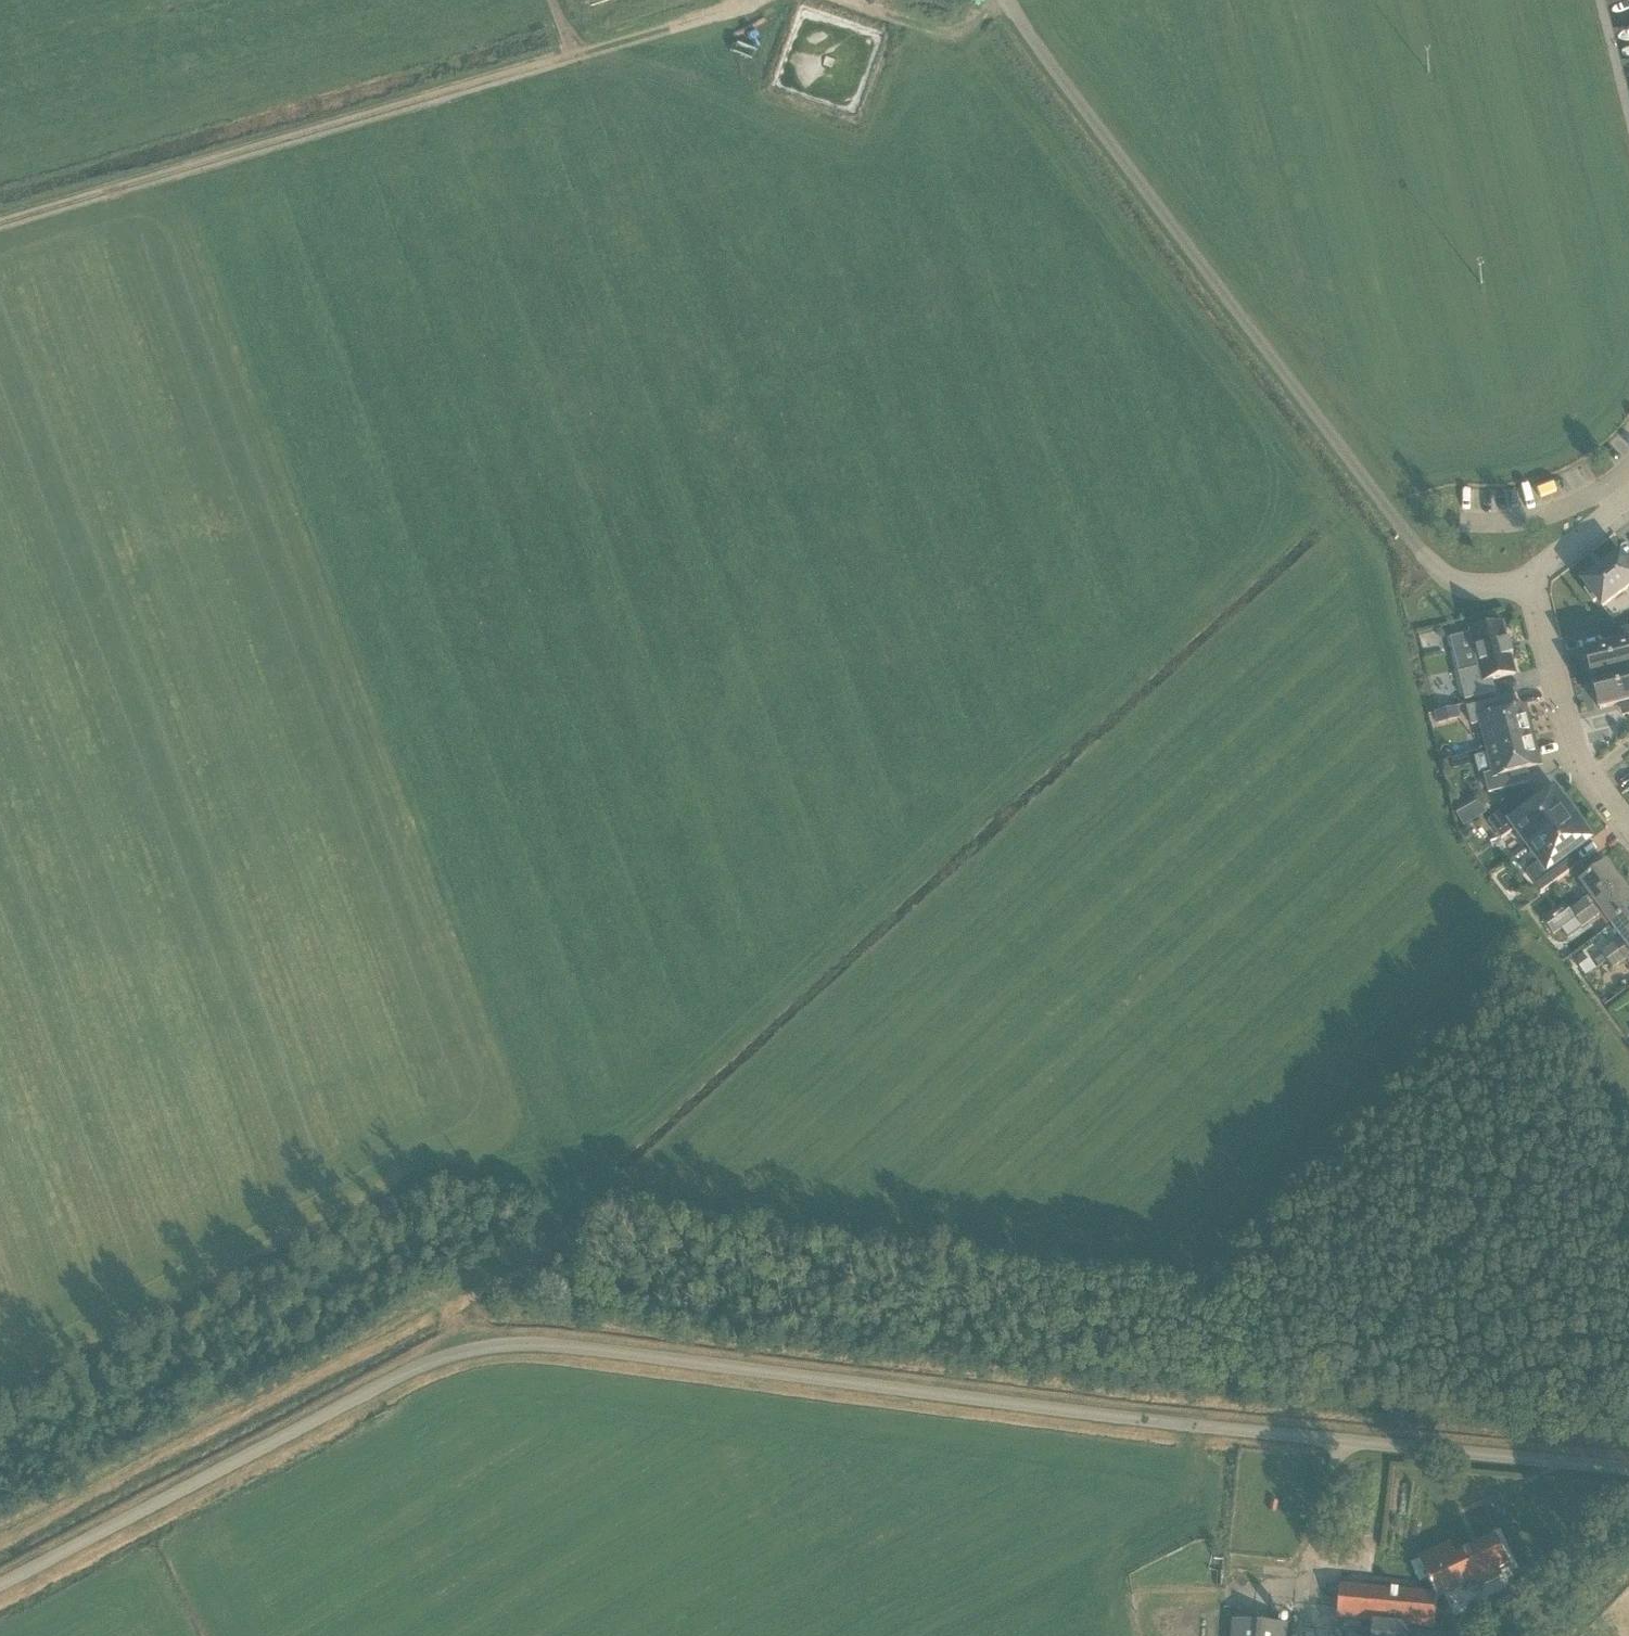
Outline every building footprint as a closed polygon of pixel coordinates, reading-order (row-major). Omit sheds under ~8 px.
[(1619,556),(1583,584),(1587,588),(1583,591),(1593,604),(1597,601),(1602,607),(1628,586),(1628,566),(1628,567),(1619,556)] [(1510,641),(1507,642),(1503,624),(1470,632),(1479,668),(1458,673),(1465,701),(1496,693),(1492,680),(1516,674),(1511,656),(1513,656),(1510,641)] [(1628,672),(1628,628),(1607,633),(1610,646),(1585,652),(1593,681),(1628,672)] [(1593,681),(1600,710),(1625,703),(1628,716),(1628,672),(1593,681)] [(1481,723),(1487,749),(1530,738),(1522,708),(1509,712),(1506,699),(1466,709),(1470,726),(1481,723)] [(1524,771),(1537,768),(1530,738),(1487,749),(1494,774),(1483,777),(1487,794),(1527,784),(1524,771)] [(1515,828),(1529,847),(1570,817),(1552,793),(1538,804),(1528,791),(1487,821),(1500,839),(1515,828)] [(1587,840),(1570,817),(1529,847),(1540,861),(1525,872),(1540,893),(1581,863),(1573,851),(1587,840)] [(1622,886),(1606,865),(1580,884),(1590,897),(1570,912),(1576,920),(1622,886)] [(1628,913),(1628,895),(1622,886),(1576,920),(1581,927),(1601,913),(1611,926),(1628,913)] [(1541,919),(1552,935),(1574,919),(1563,904),(1541,919)] [(1611,926),(1621,939),(1600,953),(1606,961),(1628,945),(1628,913),(1611,926)] [(1606,961),(1612,969),(1628,956),(1628,945),(1606,961)] [(1467,1582),(1468,1583),(1509,1564),(1496,1537),(1455,1556),(1460,1566),(1438,1576),(1436,1594),(1340,1585),(1337,1620),(1344,1620),(1343,1628),(1361,1630),(1362,1623),(1373,1624),(1372,1635),(1407,1635),(1408,1626),(1434,1628),(1434,1626),(1459,1629),(1462,1598),(1461,1598),(1462,1584),(1467,1582)] [(1232,1635),(1286,1635),(1287,1625),(1233,1621),(1232,1635)] [(1318,1629),(1291,1628),(1290,1635),(1318,1635),(1318,1629)]
